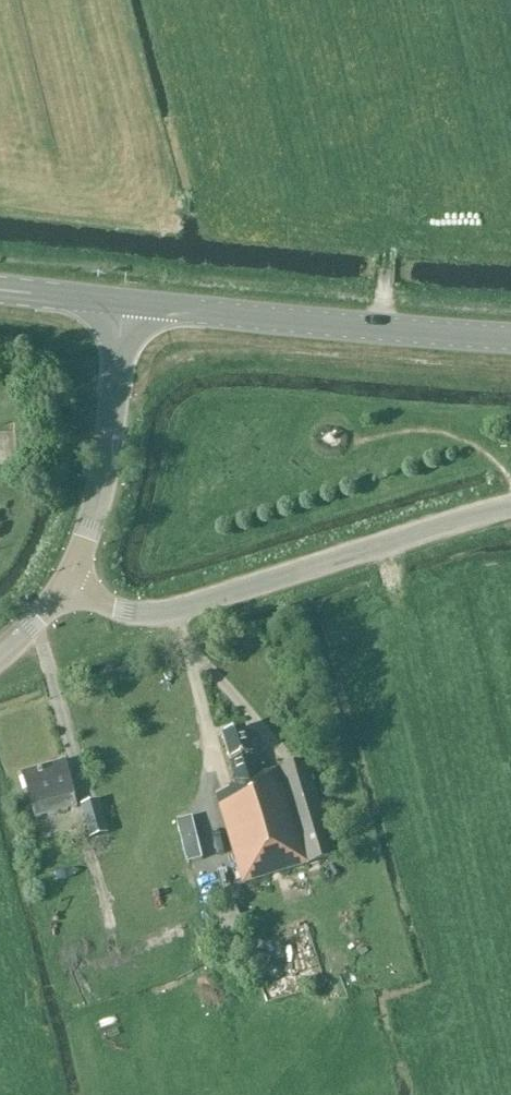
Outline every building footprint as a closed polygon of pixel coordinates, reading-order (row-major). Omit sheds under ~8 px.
[(257,776),(243,728),(222,735),(236,783),(229,785),(230,791),(215,796),(242,884),(334,856),(305,761),(257,776)] [(66,763),(23,776),(31,807),(59,799),(62,812),(58,813),(62,825),(80,820),(73,795),(75,795),(66,763)] [(105,827),(96,801),(80,806),(88,832),(105,827)]
